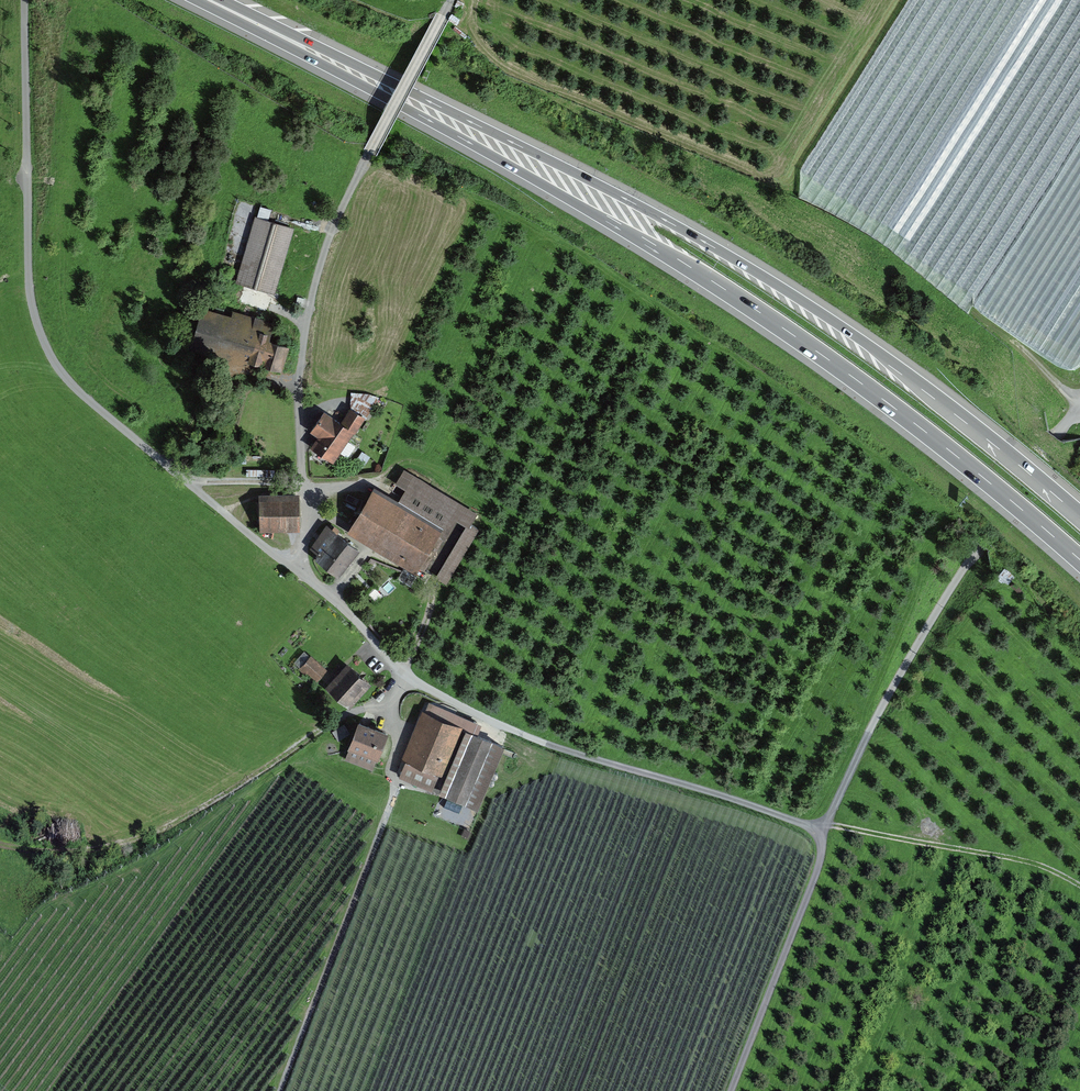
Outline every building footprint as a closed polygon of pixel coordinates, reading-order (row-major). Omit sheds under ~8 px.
[(293,229),(254,217),(235,282),(275,293),(293,229)] [(252,338),(258,319),(203,302),(188,352),(264,375),(273,345),(252,338)] [(337,463),(367,417),(353,408),(343,425),(328,416),(317,433),(310,446),(337,463)] [(482,515),(405,468),(395,485),(406,492),(400,501),(375,486),(348,530),(423,576),(428,568),(450,581),(482,529),(476,526),(482,515)] [(258,532),(298,531),(298,496),(258,496),(258,532)] [(339,577),(360,550),(327,524),(312,542),(315,558),(339,577)] [(401,579),(412,584),(416,575),(405,570),(401,579)] [(319,681),(329,669),(311,654),(301,666),(319,681)] [(349,708),(370,684),(345,663),(324,687),(349,708)] [(477,807),(503,742),(424,710),(397,775),(477,807)] [(374,769),(386,734),(358,723),(345,758),(374,769)] [(340,740),(351,733),(345,724),(335,731),(340,740)]
